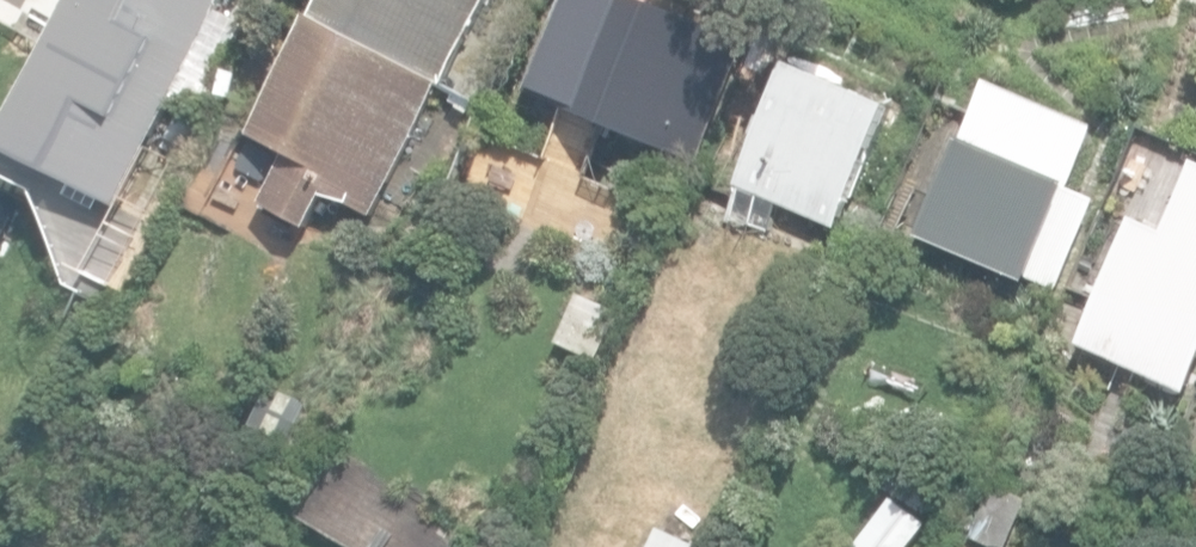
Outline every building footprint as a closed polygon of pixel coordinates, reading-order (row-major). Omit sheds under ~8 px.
[(119,207),(228,0),(81,0),(3,146),(119,207)] [(290,250),(303,225),(311,229),(329,196),(337,200),(339,197),(374,215),(444,82),(491,0),(324,0),(316,14),(252,134),(286,152),(261,200),(270,205),(256,232),(290,250)] [(699,162),(748,54),(629,0),(576,0),(536,88),(699,162)] [(743,187),(843,228),(893,106),(793,65),(743,187)] [(928,235),(1059,293),(1101,199),(1074,187),(1099,131),(989,82),(962,145),(966,147),(928,235)] [(451,88),(427,129),(467,153),(491,111),(451,88)] [(1189,395),(1195,379),(1195,174),(1171,230),(1141,216),(1082,346),(1189,395)] [(569,331),(602,348),(621,312),(587,295),(569,331)] [(301,516),(352,546),(451,546),(457,538),(351,449),(333,464),(301,516)] [(997,546),(1010,546),(1033,500),(1001,483),(975,536),(997,546)] [(927,526),(891,499),(856,545),(858,546),(910,546),(927,526)] [(661,528),(652,546),(702,546),(661,528)]
